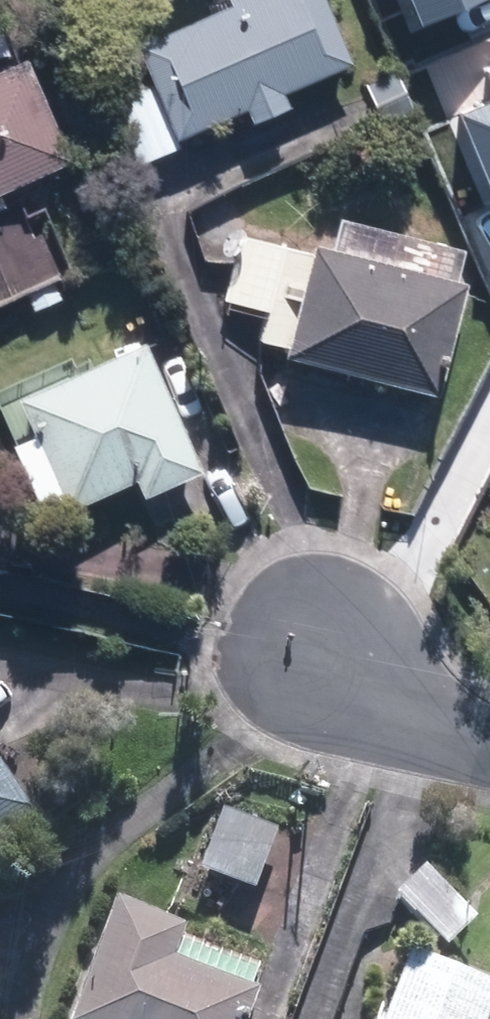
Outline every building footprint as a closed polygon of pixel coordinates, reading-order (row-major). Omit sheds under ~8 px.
[(235,1),(138,40),(155,81),(114,98),(140,161),(184,143),(180,136),(251,107),(256,120),(294,104),(289,91),(358,64),(331,0),(235,0),(235,1)] [(484,0),(413,0),(424,25),(484,0)] [(75,156),(31,56),(0,69),(0,303),(61,276),(42,233),(36,235),(13,184),(75,156)] [(489,187),(489,101),(459,114),(489,187)] [(293,345),(290,354),(391,380),(444,395),(474,282),(461,279),(469,247),(342,214),(333,245),(317,241),(315,250),(248,232),(230,297),(274,308),(266,338),(293,345)] [(207,468),(149,338),(22,394),(39,431),(17,441),(50,516),(140,476),(148,494),(207,468)] [(35,806),(0,753),(0,828),(35,806)] [(286,832),(224,806),(198,869),(260,895),(286,832)] [(421,860),(389,891),(450,953),(481,922),(421,860)] [(116,898),(74,1018),(252,1018),(275,953),(116,898)] [(411,946),(384,1018),(489,1018),(489,975),(411,946)]
